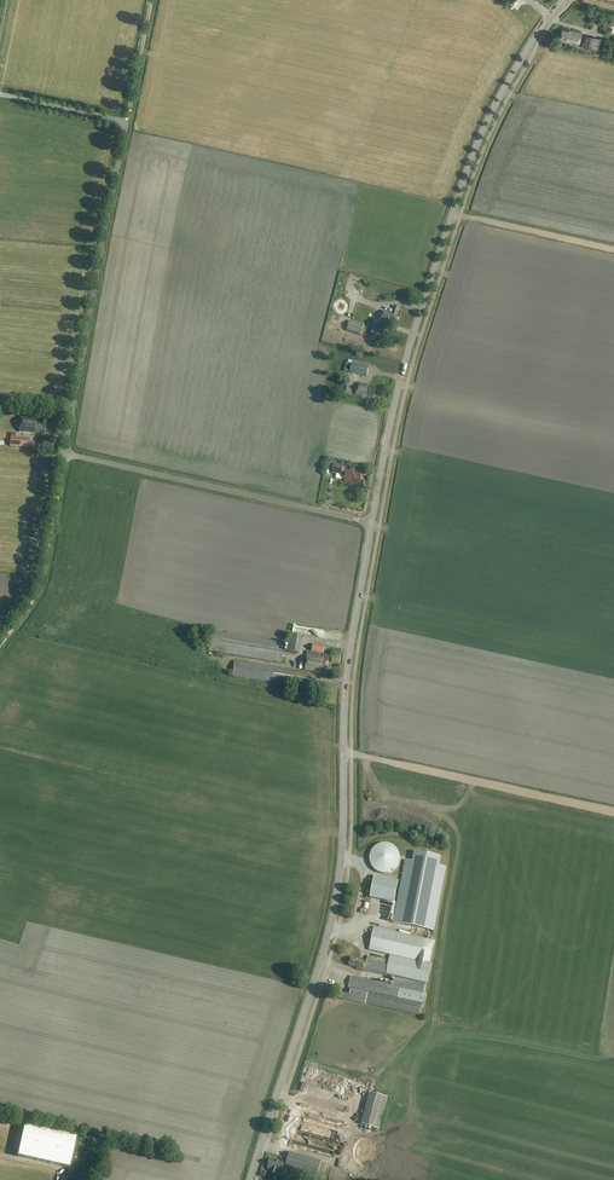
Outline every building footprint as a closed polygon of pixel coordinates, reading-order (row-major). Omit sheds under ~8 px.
[(573,34),(563,31),(560,40),(580,45),(583,34),(574,32),(573,34)] [(597,51),(601,39),(586,35),(583,47),(597,51)] [(377,324),(382,308),(361,302),(356,318),(377,324)] [(398,317),(400,308),(394,306),(392,314),(383,311),(380,321),(392,325),(392,324),(397,326),(400,318),(398,317)] [(361,335),(364,325),(350,320),(346,331),(361,335)] [(371,335),(382,338),(384,328),(374,325),(374,326),(372,331),(371,335)] [(367,377),(369,367),(352,364),(350,373),(367,377)] [(374,397),(376,388),(369,386),(369,385),(358,383),(355,394),(363,396),(363,394),(374,397)] [(42,434),(43,422),(36,421),(37,418),(21,416),(20,432),(42,434)] [(16,434),(11,434),(10,447),(29,448),(30,438),(15,437),(16,434)] [(342,475),(343,466),(333,465),(332,473),(342,475)] [(360,483),(362,475),(347,472),(345,482),(350,483),(350,482),(360,483)] [(195,643),(198,645),(202,645),(205,644),(207,641),(207,637),(206,634),(204,632),(200,631),(197,631),(194,634),(193,637),(193,641),(195,643)] [(282,663),(285,643),(211,631),(208,651),(282,663)] [(323,655),(325,646),(313,644),(312,652),(307,651),(304,671),(324,674),(324,672),(327,672),(329,656),(323,655)] [(311,689),(313,674),(236,661),(233,677),(311,689)] [(369,860),(370,864),(372,868),(375,871),(379,873),(383,874),(387,874),(391,872),(395,870),(398,867),(400,863),(400,858),(400,854),(398,850),(396,847),(392,844),(388,843),(384,842),(380,843),(376,845),(373,848),(370,851),(369,855),(369,860)] [(405,860),(393,923),(434,931),(446,868),(439,867),(441,857),(414,852),(412,862),(405,860)] [(370,897),(393,901),(397,880),(374,876),(370,897)] [(435,941),(425,939),(375,928),(370,950),(390,955),(388,961),(368,956),(367,962),(360,959),(360,960),(352,957),(349,965),(357,968),(356,969),(364,972),(364,970),(395,977),(393,985),(352,976),(349,989),(351,990),(349,995),(339,993),(338,998),(366,1004),(419,1015),(431,964),(430,964),(435,941)] [(299,1084),(296,1093),(303,1096),(306,1087),(299,1084)] [(366,1095),(360,1128),(379,1132),(386,1099),(366,1095)] [(332,1158),(340,1128),(296,1116),(290,1136),(286,1134),(283,1145),(332,1158)] [(76,1143),(77,1139),(25,1125),(18,1157),(70,1169),(73,1170),(71,1176),(81,1179),(85,1179),(91,1166),(90,1165),(96,1149),(89,1146),(76,1143)] [(380,1150),(379,1146),(376,1142),(372,1140),(368,1139),(363,1139),(359,1142),(356,1145),(354,1149),(354,1154),(356,1158),(359,1162),(363,1164),(367,1165),(372,1164),(376,1162),(379,1159),(380,1155),(380,1150)] [(322,1161),(290,1152),(288,1161),(285,1160),(284,1163),(271,1160),(269,1169),(272,1170),(271,1173),(278,1175),(279,1171),(285,1173),(286,1172),(315,1179),(317,1179),(322,1161)] [(339,1170),(326,1166),(322,1179),(337,1179),(339,1170)]
